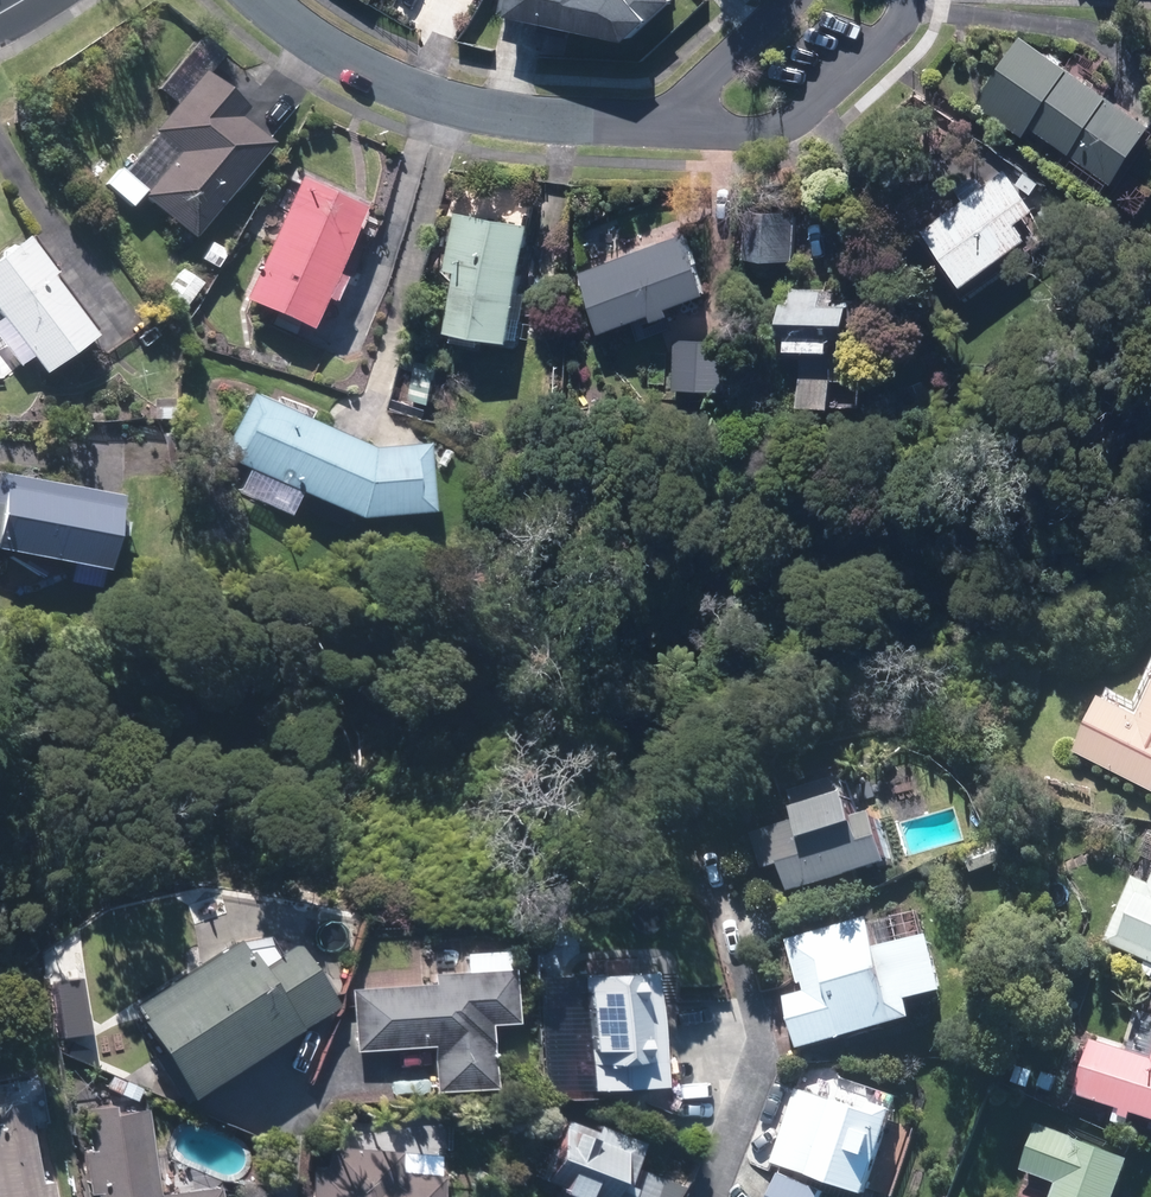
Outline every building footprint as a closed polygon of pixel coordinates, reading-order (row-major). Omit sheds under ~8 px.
[(502,23),(622,47),(666,0),(506,0),(502,23)] [(243,127),(250,120),(203,79),(220,59),(198,40),(154,91),(174,108),(111,180),(183,244),(267,148),(243,127)] [(1021,141),(1030,128),(1112,186),(1150,131),(1021,40),(988,86),(982,94),(973,107),(1021,141)] [(302,336),(316,307),(322,310),(334,284),(329,282),(367,202),(302,170),(237,304),(302,336)] [(1034,214),(1005,174),(921,233),(946,268),(950,273),(962,290),(1027,244),(1015,227),(1034,214)] [(453,216),(445,273),(458,275),(448,338),(508,347),(527,228),(453,216)] [(794,219),(745,216),(741,270),(790,274),(794,219)] [(650,319),(653,327),(669,321),(666,313),(708,298),(685,237),(579,276),(601,337),(650,319)] [(26,361),(40,379),(90,342),(17,245),(0,258),(0,348),(16,368),(26,361)] [(203,286),(180,269),(157,300),(179,317),(203,286)] [(780,340),(787,341),(786,355),(802,356),(799,412),(830,414),(835,344),(842,344),(847,344),(849,311),(821,309),(822,292),(792,290),(790,308),(782,307),(780,340)] [(724,343),(674,341),(673,393),(722,395),(724,343)] [(282,519),(291,497),(354,526),(419,519),(411,450),(364,455),(243,400),(215,462),(242,475),(232,496),(282,519)] [(0,479),(0,561),(99,576),(111,496),(0,479)] [(1099,703),(1073,756),(1150,794),(1150,672),(1128,718),(1099,703)] [(843,786),(791,800),(795,817),(791,818),(794,829),(751,841),(760,873),(781,867),(789,898),(888,872),(875,825),(855,830),(843,786)] [(1102,943),(1150,966),(1150,875),(1137,868),(1102,943)] [(216,893),(181,907),(190,932),(226,918),(216,893)] [(909,1026),(905,1006),(938,998),(925,944),(873,956),(865,924),(787,942),(800,995),(783,999),(796,1053),(909,1026)] [(246,977),(226,944),(118,1013),(179,1108),(334,1010),(293,947),(246,977)] [(512,1029),(509,956),(463,957),(463,974),(426,975),(427,988),(346,990),(348,1058),(427,1055),(428,1098),(485,1096),(483,1030),(512,1029)] [(576,975),(573,1073),(627,1075),(627,1070),(648,1071),(651,977),(576,975)] [(1113,1112),(1107,1128),(1127,1135),(1133,1119),(1150,1125),(1150,1065),(1150,1066),(1089,1045),(1071,1098),(1113,1112)] [(764,1165),(776,1171),(766,1196),(818,1196),(821,1188),(846,1196),(861,1196),(890,1117),(866,1108),(864,1112),(793,1086),(782,1116),(764,1110),(746,1158),(764,1165)] [(89,1153),(79,1154),(85,1196),(209,1196),(208,1189),(155,1196),(143,1106),(84,1114),(89,1153)] [(46,1186),(35,1188),(23,1109),(0,1112),(0,1196),(48,1196),(46,1186)] [(675,1183),(630,1166),(632,1162),(640,1141),(592,1122),(588,1133),(555,1120),(529,1186),(545,1193),(544,1196),(669,1196),(675,1183)] [(1125,1163),(1036,1128),(1019,1173),(1055,1187),(1051,1196),(1112,1196),(1125,1163)] [(305,1169),(303,1196),(433,1196),(435,1158),(333,1150),(332,1171),(305,1169)]
